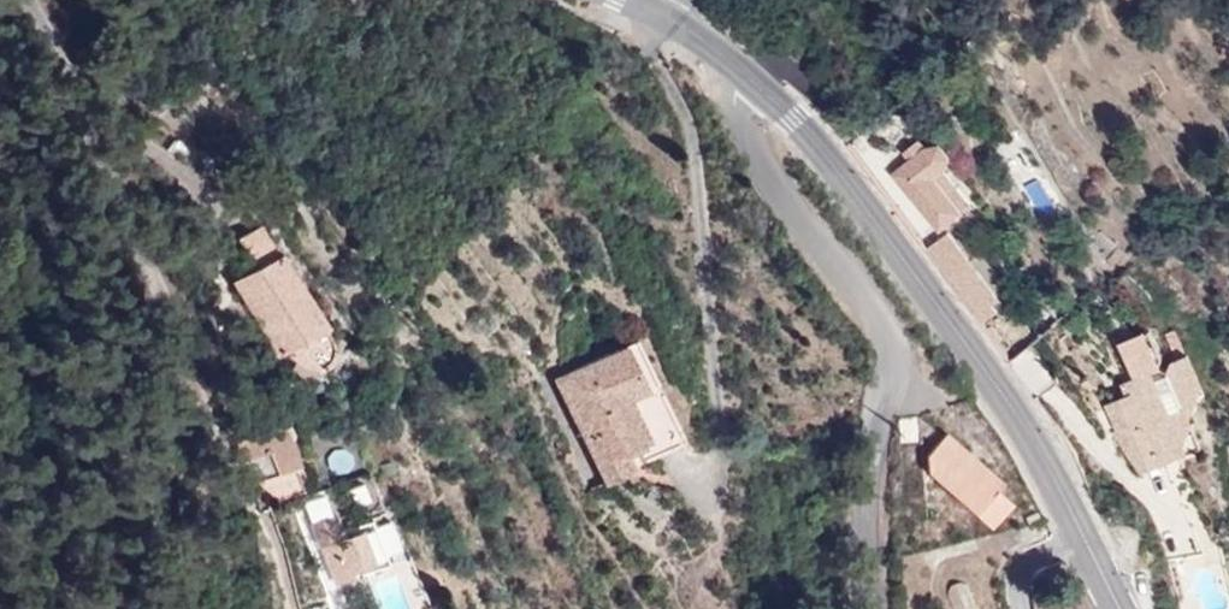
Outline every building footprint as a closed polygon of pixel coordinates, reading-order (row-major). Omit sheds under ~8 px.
[(903,152),(908,158),(925,145),(920,138),(903,152)] [(965,212),(962,209),(939,178),(947,172),(953,156),(941,142),(925,145),(908,158),(892,173),(940,233),(965,212)] [(939,178),(962,209),(972,201),(947,172),(939,178)] [(261,224),(240,238),(258,267),(242,276),(235,280),(280,355),(288,350),(297,363),(302,367),(309,369),(316,369),(323,367),(331,360),(335,350),(334,341),(325,326),(327,325),(282,252),(279,254),(261,224)] [(927,248),(982,322),(998,310),(993,303),(1000,298),(950,231),(927,248)] [(258,267),(240,238),(226,247),(242,276),(258,267)] [(1163,358),(1149,329),(1123,341),(1138,375),(1123,381),(1129,392),(1108,401),(1118,426),(1113,428),(1142,471),(1202,446),(1180,396),(1203,386),(1187,353),(1174,359),(1169,369),(1160,364),(1163,358)] [(606,483),(660,455),(634,399),(659,387),(637,340),(556,381),(606,483)] [(634,399),(660,455),(686,441),(659,387),(634,399)] [(283,421),(236,442),(252,482),(300,462),(283,421)] [(930,469),(992,525),(1012,503),(996,489),(1002,481),(947,434),(928,454),(930,469)] [(1036,519),(1034,512),(1021,515),(1022,522),(1036,519)] [(312,525),(321,547),(339,540),(329,518),(312,525)] [(375,560),(363,531),(339,540),(321,547),(335,584),(353,577),(351,571),(375,560)]
